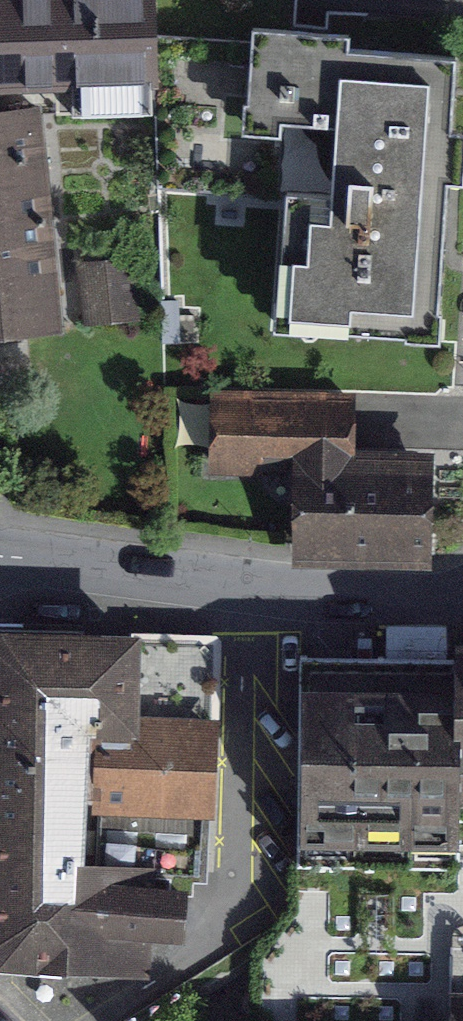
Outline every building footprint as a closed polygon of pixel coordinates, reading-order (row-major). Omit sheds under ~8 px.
[(70,77),(71,103),(145,100),(141,0),(0,0),(0,80),(70,77)] [(268,13),(262,116),(296,118),(285,305),(454,315),(462,166),(462,61),(372,55),(374,19),(268,13)] [(0,120),(0,329),(53,324),(33,116),(0,120)] [(85,266),(90,317),(132,313),(127,262),(85,266)] [(367,373),(226,372),(225,447),(366,448),(367,373)] [(315,448),(314,534),(449,536),(450,450),(366,448),(315,448)] [(181,888),(181,878),(203,879),(207,723),(218,723),(220,639),(7,635),(0,641),(0,692),(78,694),(76,794),(74,864),(156,866),(156,887),(181,888)] [(316,661),(318,841),(462,839),(462,659),(316,661)] [(0,692),(0,792),(76,794),(78,694),(0,692)] [(74,864),(76,794),(0,792),(0,961),(6,967),(72,968),(74,864)] [(180,936),(181,888),(156,887),(156,866),(74,864),(72,968),(138,970),(139,935),(180,936)]
